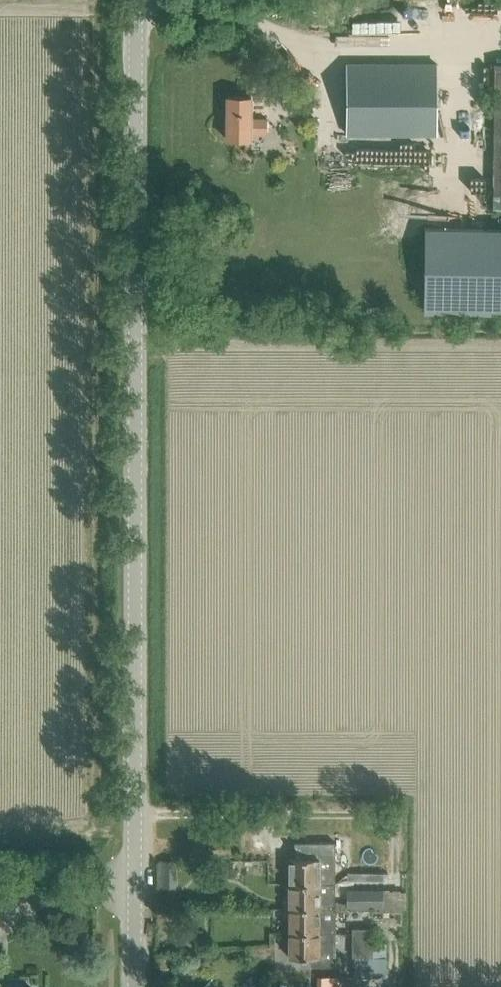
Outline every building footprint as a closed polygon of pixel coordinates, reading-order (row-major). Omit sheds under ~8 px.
[(436,135),(436,64),(347,64),(347,135),(436,135)] [(267,132),(267,119),(251,119),(251,96),(227,96),(227,140),(250,140),(251,132),(267,132)] [(425,228),(424,308),(500,309),(500,229),(425,228)] [(289,883),(335,883),(335,843),(295,842),(295,858),(289,858),(289,883)] [(335,908),(335,883),(289,883),(289,908),(335,908)] [(383,893),(356,893),(356,908),(383,908),(383,893)] [(335,932),(335,908),(289,908),(289,932),(335,932)] [(372,928),(352,928),(352,933),(352,942),(372,942),(372,928)] [(335,933),(335,932),(289,932),(289,957),(311,958),(311,966),(335,966),(335,933)] [(372,968),(372,942),(352,942),(353,968),(372,968)]
